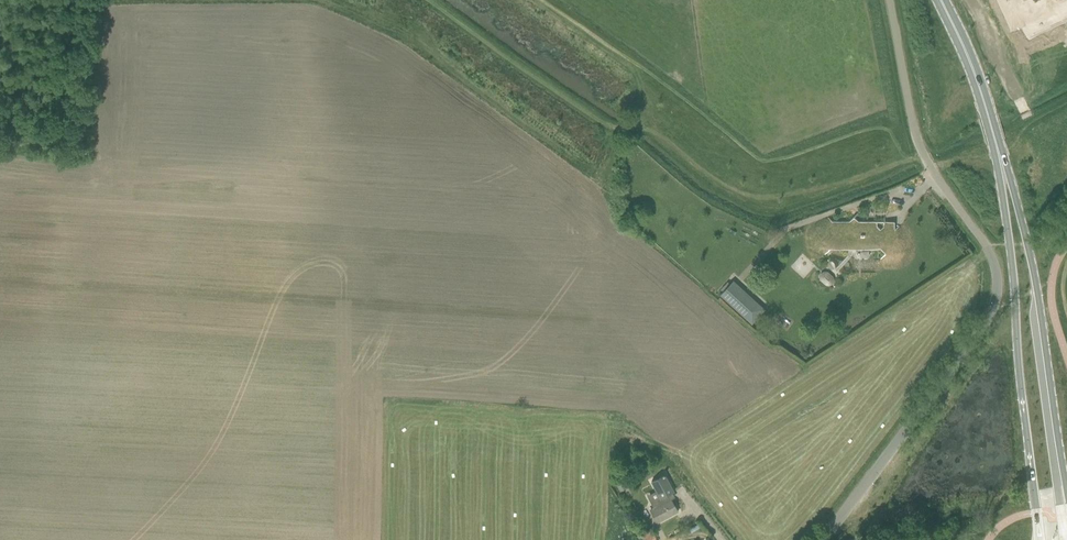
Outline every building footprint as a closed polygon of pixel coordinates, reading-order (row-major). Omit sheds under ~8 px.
[(819,279),(828,286),(834,277),(825,271),(819,279)] [(745,314),(756,303),(733,283),(723,294),(745,314)] [(622,477),(639,467),(633,457),(616,467),(622,477)] [(622,480),(616,484),(620,489),(626,486),(622,480)] [(657,522),(677,511),(671,498),(651,509),(657,522)] [(657,539),(652,530),(635,539),(657,539)]
